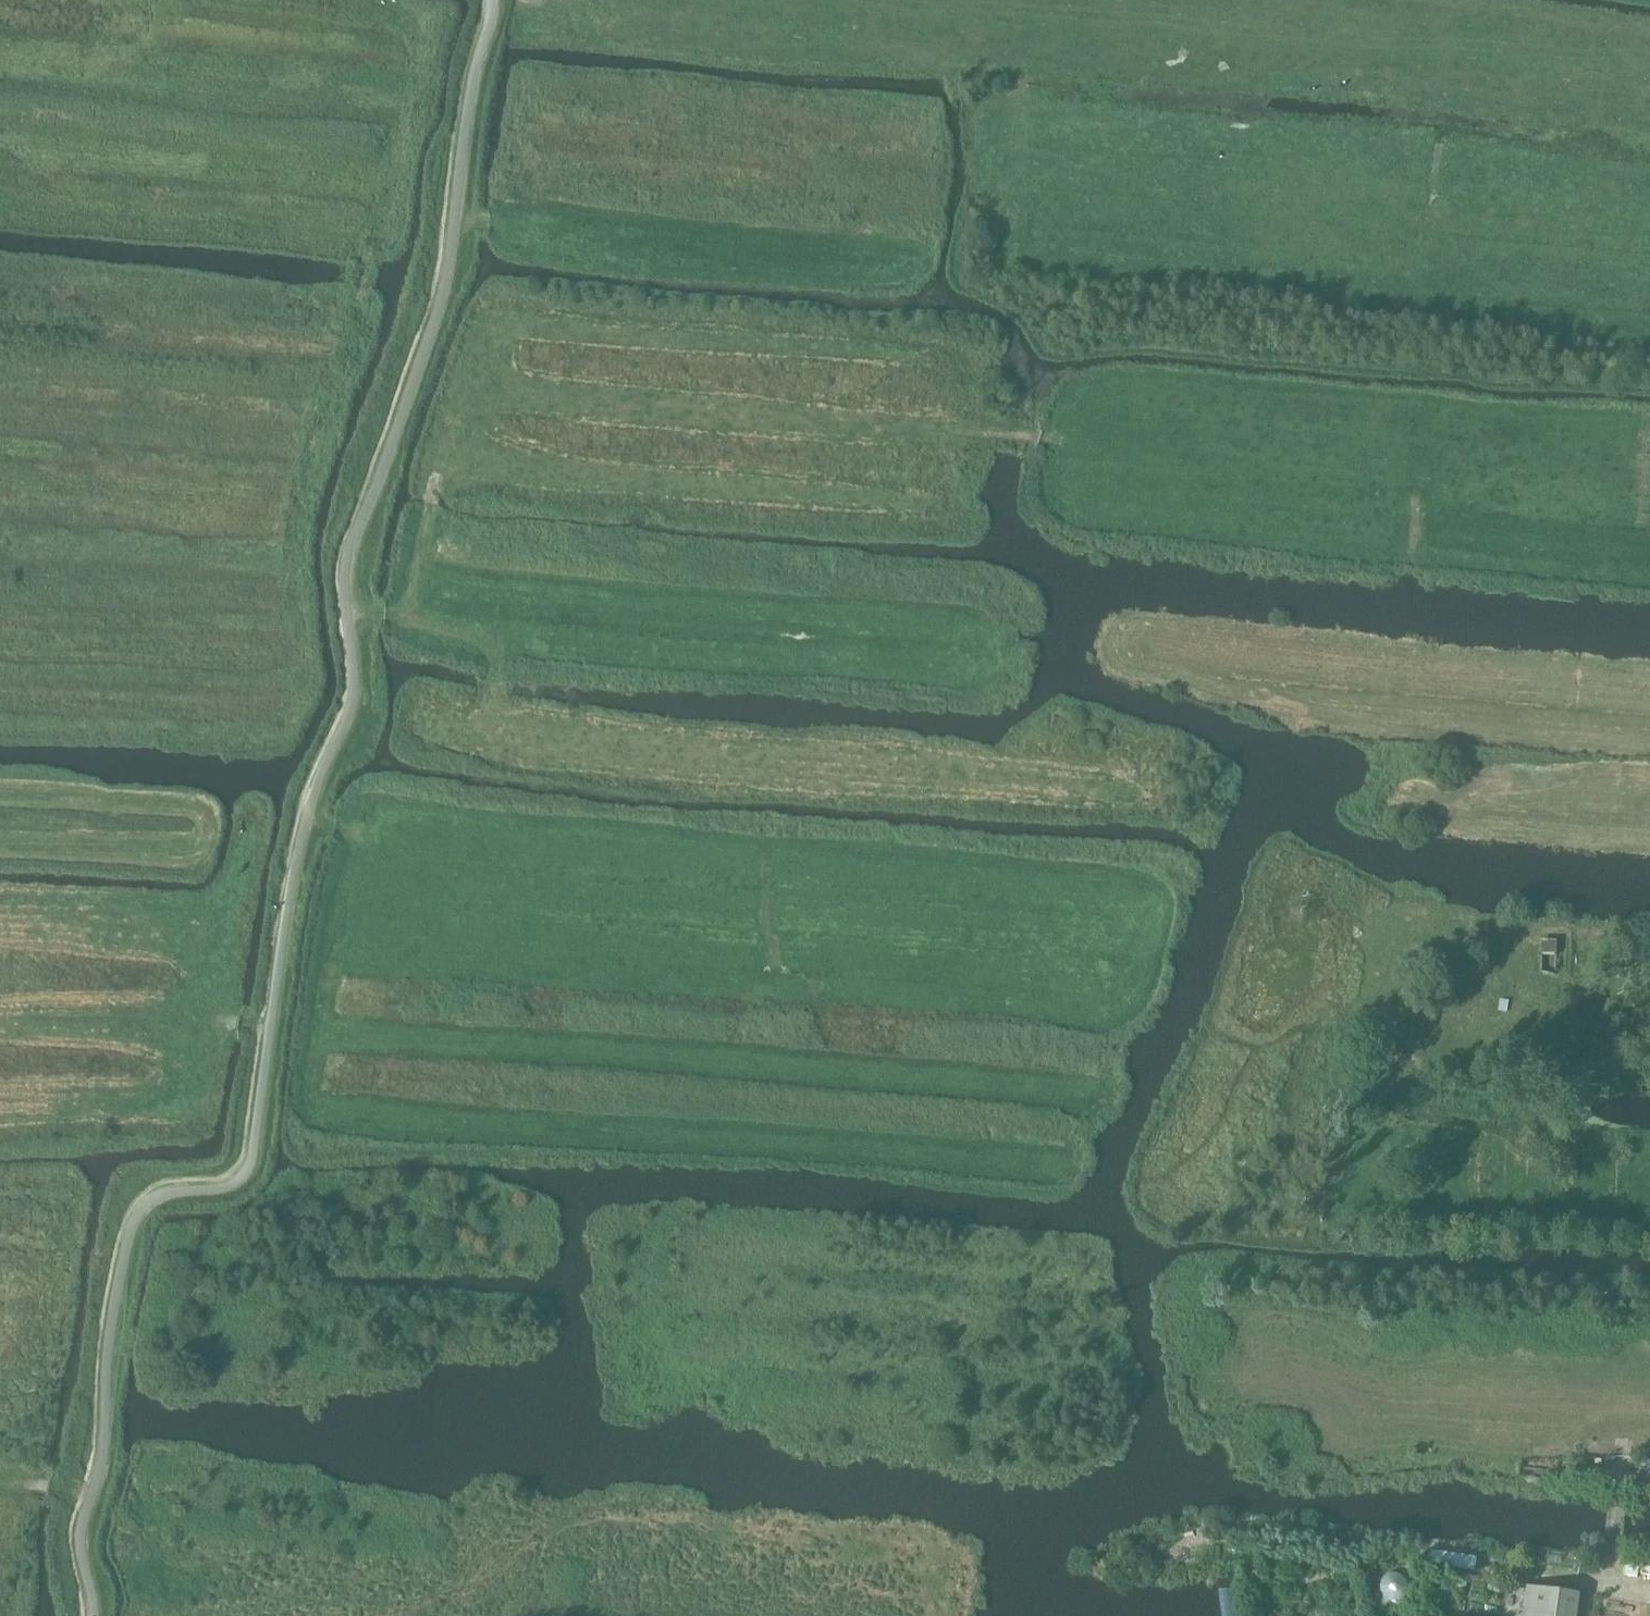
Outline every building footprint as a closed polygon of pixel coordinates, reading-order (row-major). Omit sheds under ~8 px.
[(1567,938),(1544,937),(1542,969),(1565,970),(1567,938)] [(1434,1548),(1431,1562),(1477,1570),(1479,1556),(1434,1548)] [(1580,1595),(1527,1587),(1523,1615),(1577,1615),(1580,1595)]
